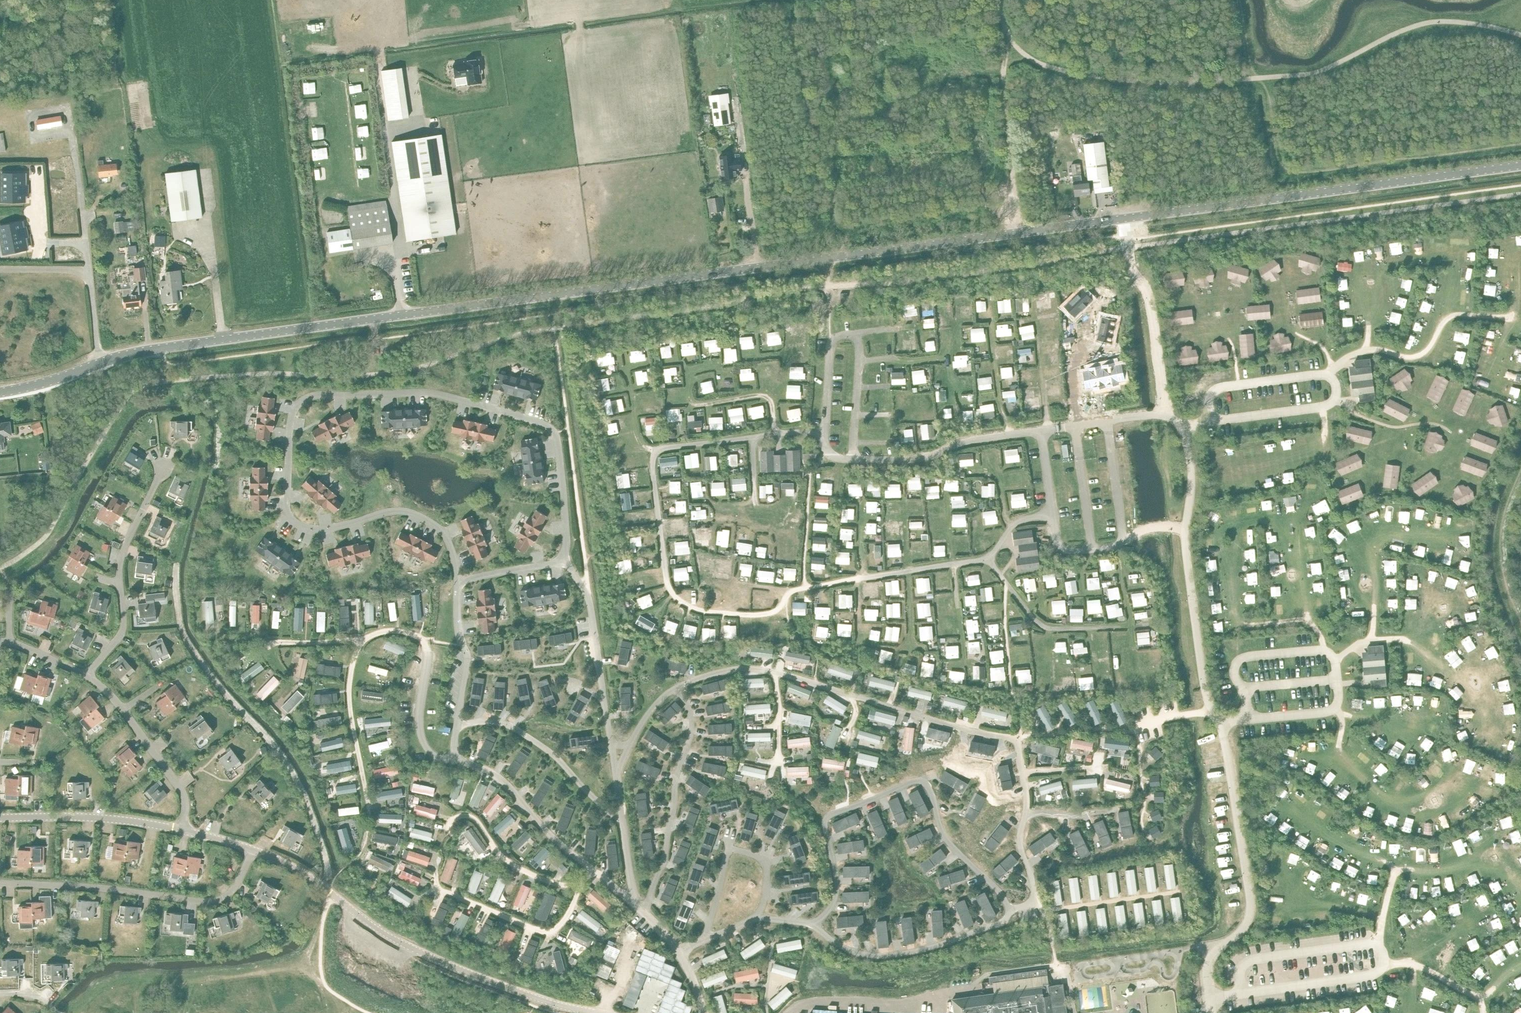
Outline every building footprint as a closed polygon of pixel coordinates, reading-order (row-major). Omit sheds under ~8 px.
[(464,63),(452,65),(454,78),(455,78),(456,86),(467,84),(481,82),(478,59),(464,61),(464,63)] [(380,71),(388,120),(408,117),(400,68),(380,71)] [(727,94),(711,96),(715,126),(731,123),(727,94)] [(61,116),(36,120),(37,129),(62,125),(61,116)] [(440,135),(391,142),(406,241),(455,234),(440,135)] [(1094,181),(1094,186),(1095,189),(1110,187),(1106,142),(1085,144),(1089,181),(1094,181)] [(742,170),(741,159),(735,160),(735,156),(720,158),(722,179),(737,177),(737,171),(742,170)] [(103,161),(98,162),(100,178),(101,178),(101,179),(109,178),(108,174),(117,173),(116,164),(104,166),(103,161)] [(1072,167),(1069,167),(1070,176),(1081,175),(1080,163),(1072,164),(1072,167)] [(196,170),(166,174),(172,222),(202,218),(196,170)] [(18,175),(4,176),(5,201),(18,201),(18,202),(25,202),(25,196),(29,196),(29,185),(25,185),(24,173),(18,173),(18,175)] [(1090,186),(1094,186),(1094,181),(1089,181),(1082,182),(1082,175),(1072,176),(1075,196),(1090,195),(1090,190),(1091,190),(1090,189),(1090,186)] [(714,192),(708,193),(711,213),(721,212),(720,208),(723,207),(722,197),(715,198),(714,192)] [(352,227),(353,231),(355,239),(356,248),(356,250),(395,245),(386,200),(348,206),(350,216),(352,227)] [(15,224),(2,227),(8,252),(20,249),(21,251),(28,250),(25,238),(30,237),(27,226),(23,227),(21,221),(15,223),(15,224)] [(123,221),(114,222),(115,233),(124,232),(124,231),(129,231),(128,221),(123,222),(123,221)] [(350,229),(327,233),(330,253),(353,250),(350,229)] [(165,246),(165,236),(154,236),(154,246),(165,246)] [(1352,252),(1347,277),(1361,279),(1363,269),(1364,269),(1365,264),(1364,263),(1365,255),(1352,252)] [(1391,256),(1384,256),(1384,271),(1391,271),(1391,275),(1402,275),(1402,273),(1405,273),(1405,275),(1416,275),(1416,271),(1423,271),(1423,256),(1416,256),(1416,253),(1405,253),(1405,254),(1402,254),(1402,253),(1391,253),(1391,256)] [(1302,265),(1287,268),(1293,293),(1308,289),(1302,265)] [(123,296),(122,296),(123,308),(141,306),(140,295),(139,295),(138,281),(145,280),(143,267),(133,268),(134,275),(129,276),(130,288),(122,289),(123,296)] [(166,281),(161,281),(163,303),(176,302),(176,301),(181,300),(179,288),(175,289),(174,285),(181,284),(179,271),(165,272),(166,281)] [(1219,280),(1212,280),(1213,295),(1220,294),(1220,298),(1232,297),(1232,296),(1234,296),(1234,297),(1245,296),(1245,292),(1252,292),(1251,277),(1244,278),(1244,274),(1232,275),(1233,276),(1230,276),(1230,275),(1219,276),(1219,280)] [(1082,289),(1065,307),(1074,317),(1082,309),(1082,310),(1086,306),(1086,305),(1092,299),(1082,289)] [(1102,316),(1097,340),(1111,343),(1116,319),(1102,316)] [(1414,318),(1400,321),(1406,346),(1420,342),(1414,318)] [(1288,322),(1277,331),(1292,350),(1303,342),(1288,322)] [(1241,324),(1226,328),(1232,352),(1247,348),(1241,324)] [(1082,373),(1075,374),(1078,389),(1085,387),(1086,391),(1097,388),(1097,387),(1099,387),(1099,388),(1110,386),(1110,382),(1117,381),(1114,366),(1107,368),(1106,364),(1095,366),(1095,368),(1093,368),(1092,367),(1081,369),(1082,373)] [(1314,367),(1305,390),(1318,395),(1321,386),(1322,386),(1324,381),(1324,380),(1327,372),(1314,367)] [(1489,369),(1480,369),(1480,383),(1505,383),(1505,369),(1495,369),(1495,368),(1489,368),(1489,369)] [(527,397),(537,399),(541,384),(531,381),(532,380),(508,374),(508,375),(498,373),(494,388),(504,391),(503,392),(527,398),(527,397)] [(1418,381),(1408,390),(1425,408),(1435,398),(1418,381)] [(1353,391),(1348,411),(1360,410),(1362,402),(1372,404),(1372,408),(1382,407),(1380,397),(1353,391)] [(256,439),(268,440),(269,431),(273,431),(276,408),(273,407),(274,398),(262,396),(261,406),(258,405),(255,429),(258,429),(256,439)] [(1472,407),(1465,407),(1465,422),(1472,422),(1472,426),(1483,426),(1483,424),(1486,424),(1486,426),(1497,426),(1497,422),(1504,422),(1504,407),(1497,407),(1497,404),(1486,404),(1486,405),(1483,405),(1483,404),(1472,404),(1472,407)] [(426,425),(425,409),(415,409),(415,408),(391,409),(391,410),(381,411),(382,427),(392,426),(392,428),(416,427),(416,425),(426,425)] [(348,429),(346,426),(355,422),(349,412),(341,416),(339,413),(318,424),(320,427),(311,431),(317,442),(325,437),(327,440),(348,429)] [(484,439),(494,441),(496,429),(487,427),(488,424),(464,419),(464,422),(454,420),(452,432),(461,434),(461,437),(484,442),(484,439)] [(192,421),(170,421),(170,427),(174,427),(174,437),(187,437),(187,431),(192,431),(192,421)] [(4,449),(3,441),(2,435),(10,434),(9,422),(0,423),(0,449),(4,449)] [(35,435),(43,432),(40,422),(31,425),(35,435)] [(528,484),(544,481),(542,471),(544,471),(540,447),(539,447),(537,438),(522,440),(523,450),(521,450),(525,474),(527,474),(528,484)] [(1457,445),(1453,465),(1465,464),(1467,456),(1476,458),(1477,462),(1486,461),(1485,451),(1457,445)] [(133,446),(122,464),(131,470),(133,466),(138,469),(145,457),(136,452),(138,449),(133,446)] [(1388,446),(1382,470),(1395,473),(1401,449),(1388,446)] [(1422,446),(1419,470),(1432,472),(1434,462),(1435,462),(1436,457),(1435,456),(1436,448),(1422,446)] [(774,451),(760,451),(760,472),(800,471),(800,450),(786,450),(786,454),(774,455),(774,451)] [(1359,452),(1344,452),(1344,477),(1359,477),(1359,452)] [(252,510),(264,510),(264,500),(267,500),(267,476),(264,476),(264,467),(252,467),(252,476),(249,476),(249,500),(252,500),(252,510)] [(176,476),(166,495),(176,500),(178,495),(183,498),(189,486),(179,481),(181,478),(176,476)] [(326,506),(334,513),(342,504),(334,498),(336,495),(318,480),(316,482),(309,476),(301,485),(309,491),(307,493),(324,509),(326,506)] [(103,506),(120,516),(127,505),(113,496),(109,503),(106,501),(103,506)] [(120,516),(103,506),(97,517),(111,525),(115,518),(118,520),(120,516)] [(515,546),(525,552),(530,544),(533,546),(545,526),(542,524),(547,516),(537,510),(532,518),(529,516),(517,537),(520,538),(515,546)] [(477,560),(488,555),(485,546),(488,545),(479,523),(476,524),(472,515),(461,520),(465,529),(462,530),(471,552),(474,551),(477,560)] [(157,516),(147,535),(157,539),(159,535),(164,538),(170,526),(160,521),(161,518),(157,516)] [(1033,529),(1012,532),(1014,546),(1018,545),(1020,557),(1016,558),(1017,571),(1040,568),(1036,541),(1034,541),(1033,529)] [(424,557),(433,562),(438,551),(430,547),(431,544),(410,533),(409,536),(400,532),(395,542),(403,547),(402,549),(423,560),(424,557)] [(291,575),(300,563),(292,557),(293,556),(273,541),(272,542),(265,537),(255,550),(263,555),(262,556),(282,571),(283,570),(291,575)] [(361,557),(370,555),(367,543),(358,546),(357,543),(334,549),(335,552),(326,554),(329,566),(338,563),(339,566),(362,560),(361,557)] [(76,544),(70,555),(87,566),(89,561),(86,559),(90,553),(76,544)] [(87,566),(70,555),(67,560),(70,562),(66,568),(80,577),(87,566)] [(138,556),(135,577),(145,578),(145,574),(151,574),(153,561),(143,560),(143,556),(138,556)] [(567,599),(564,583),(554,585),(554,583),(530,587),(530,589),(521,590),(523,606),(533,604),(533,606),(557,602),(557,600),(567,599)] [(483,632),(495,631),(494,622),(497,621),(495,598),(492,598),(491,589),(479,590),(480,599),(477,600),(479,623),(482,623),(483,632)] [(94,591),(88,612),(98,615),(99,610),(105,612),(109,599),(98,596),(99,593),(94,591)] [(146,603),(138,604),(139,617),(145,616),(146,621),(156,620),(154,600),(165,598),(164,592),(145,594),(146,603)] [(36,607),(35,612),(54,617),(58,605),(42,600),(40,608),(36,607)] [(54,617),(35,612),(31,611),(27,623),(47,629),(49,621),(52,622),(54,617)] [(79,628),(69,647),(79,651),(81,647),(86,650),(92,638),(82,633),(84,630),(79,628)] [(158,643),(148,648),(154,660),(159,657),(161,661),(170,657),(162,638),(157,640),(158,643)] [(1371,688),(1387,686),(1383,644),(1367,646),(1368,651),(1362,652),(1365,683),(1370,682),(1371,688)] [(119,661),(111,669),(120,678),(125,674),(128,678),(135,671),(121,655),(117,659),(119,661)] [(38,674),(32,693),(45,697),(46,694),(50,695),(52,687),(48,686),(51,678),(43,676),(44,672),(39,671),(38,674)] [(32,693),(38,674),(33,673),(32,676),(25,674),(20,689),(32,693)] [(150,675),(144,680),(147,685),(154,680),(150,675)] [(165,692),(176,708),(181,704),(178,701),(185,697),(175,684),(165,692)] [(176,708),(165,692),(160,695),(162,698),(156,702),(166,715),(176,708)] [(83,718),(99,705),(90,695),(78,706),(83,712),(80,714),(83,718)] [(83,718),(79,721),(88,731),(92,728),(104,717),(99,712),(102,709),(99,705),(83,718)] [(198,721),(190,727),(198,738),(202,734),(205,738),(213,732),(201,715),(196,718),(198,721)] [(9,742),(22,745),(26,725),(21,724),(20,728),(13,726),(9,742)] [(26,725),(22,745),(27,746),(28,742),(35,744),(38,728),(26,725)] [(121,767),(136,754),(128,744),(115,755),(120,760),(118,763),(121,767)] [(227,753),(219,759),(227,770),(231,766),(234,770),(242,764),(230,747),(225,750),(227,753)] [(139,758),(136,754),(121,767),(129,777),(142,766),(137,760),(139,758)] [(42,769),(38,774),(43,778),(47,773),(42,769)] [(5,794),(5,799),(18,799),(18,795),(19,775),(13,775),(13,778),(6,778),(5,794)] [(19,775),(18,795),(31,795),(32,775),(19,775)] [(258,786),(251,793),(260,803),(264,799),(267,802),(275,795),(260,779),(256,783),(258,786)] [(159,780),(143,793),(149,801),(153,798),(157,803),(167,794),(160,786),(163,784),(159,780)] [(89,782),(68,782),(68,792),(72,792),(73,798),(86,798),(86,787),(89,787),(89,782)] [(718,802),(720,815),(743,811),(741,798),(718,802)] [(297,802),(293,805),(298,811),(302,808),(297,802)] [(738,833),(750,838),(759,816),(746,812),(738,833)] [(285,831),(280,841),(292,847),(295,842),(299,844),(303,835),(285,825),(282,830),(285,831)] [(696,859),(708,863),(717,842),(704,837),(696,859)] [(69,840),(68,850),(73,850),(72,856),(85,857),(86,847),(90,847),(90,842),(69,840)] [(112,859),(125,860),(127,841),(122,840),(122,844),(114,843),(112,859)] [(127,841),(125,860),(130,861),(130,858),(138,859),(140,843),(127,841)] [(31,866),(31,846),(25,846),(25,850),(18,850),(18,866),(31,866)] [(44,846),(31,846),(31,866),(44,866),(44,863),(44,846)] [(184,875),(188,856),(183,855),(182,858),(175,857),(172,872),(184,875)] [(201,858),(188,856),(184,875),(189,876),(190,872),(198,874),(201,858)] [(685,891),(697,895),(705,874),(693,869),(685,891)] [(261,887),(256,896),(268,903),(271,897),(275,899),(280,890),(261,880),(258,885),(261,887)] [(39,902),(32,902),(32,918),(52,918),(51,896),(39,896),(39,902)] [(77,899),(76,910),(81,910),(80,916),(94,917),(95,906),(98,907),(99,901),(77,899)] [(20,928),(33,928),(32,918),(32,902),(26,902),(27,906),(19,906),(20,928)] [(672,925),(684,929),(693,908),(680,903),(672,925)] [(120,905),(119,916),(124,916),(123,922),(137,923),(137,912),(141,913),(142,907),(120,905)] [(248,911),(245,914),(250,919),(253,916),(248,911)] [(233,912),(213,918),(216,928),(220,927),(222,932),(234,929),(231,918),(235,917),(233,912)] [(166,913),(165,923),(170,923),(169,929),(182,930),(184,930),(183,933),(193,934),(194,924),(187,923),(188,914),(166,913)] [(23,959),(2,959),(2,969),(7,969),(7,975),(20,975),(20,964),(23,964),(23,959)] [(68,963),(46,964),(47,974),(51,974),(51,980),(64,980),(64,969),(68,969),(68,963)] [(997,976),(989,977),(990,984),(998,983),(1047,976),(1046,969),(997,976)] [(666,994),(677,999),(685,980),(673,975),(666,994)] [(1049,985),(1047,976),(998,983),(999,992),(1049,985)] [(952,999),(954,1012),(1067,1012),(1063,984),(1049,985),(999,992),(952,999)]
